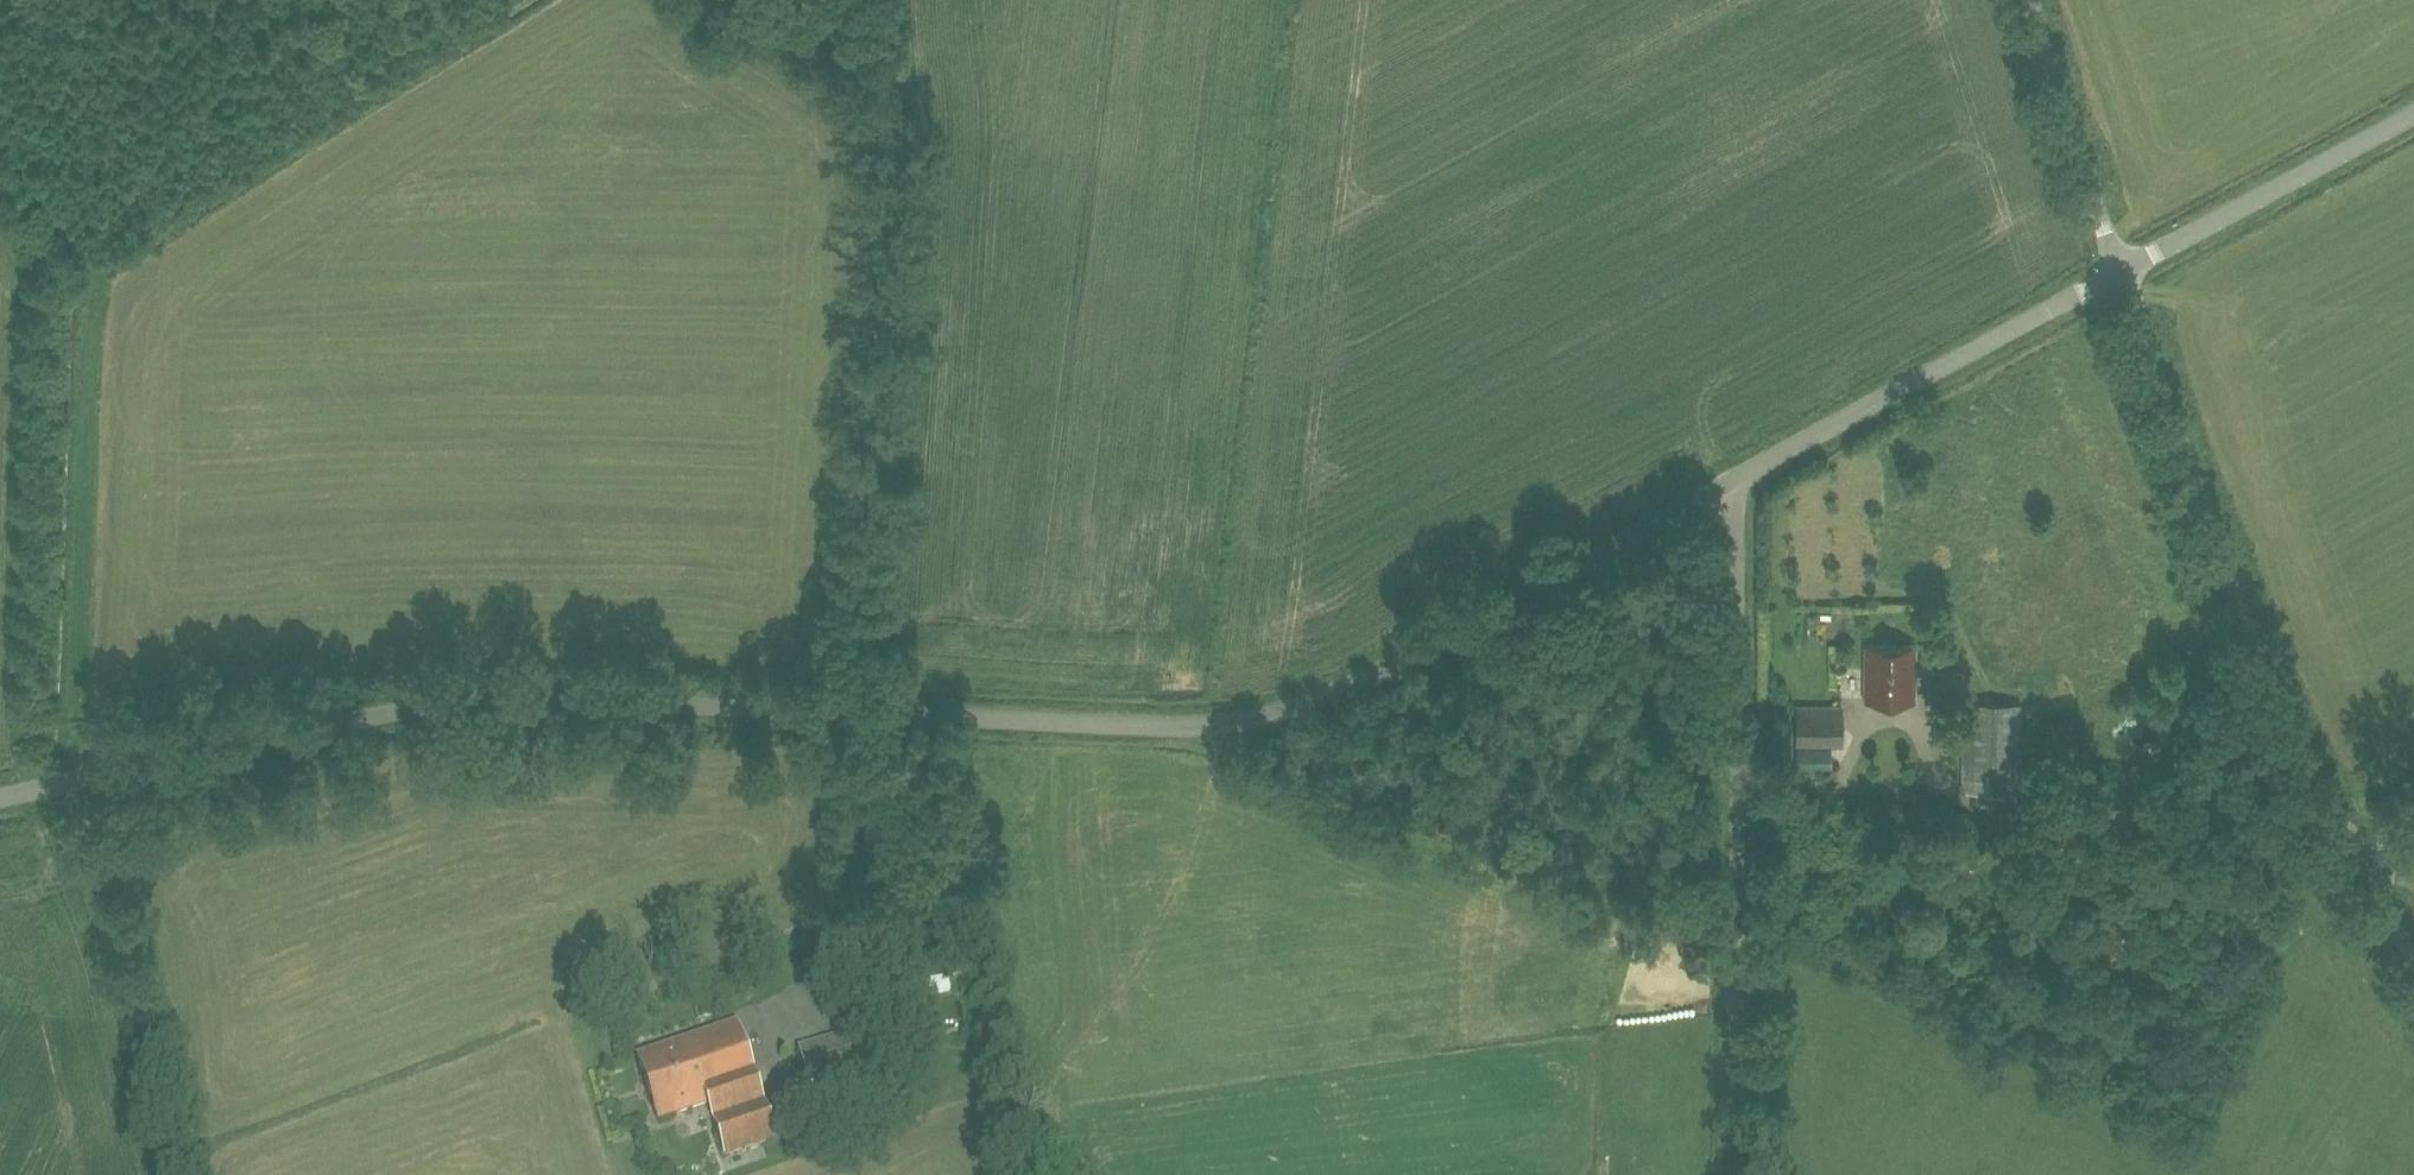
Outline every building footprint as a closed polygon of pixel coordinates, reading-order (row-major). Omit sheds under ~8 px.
[(1915,702),(1915,647),(1865,647),(1865,701),(1915,702)] [(2017,793),(2019,706),(1970,704),(1968,791),(2017,793)] [(1837,766),(1837,748),(1843,748),(1843,706),(1798,707),(1798,747),(1797,747),(1797,766),(1837,766)] [(913,997),(950,990),(947,977),(910,983),(913,997)] [(736,1022),(636,1055),(658,1119),(707,1103),(723,1155),(775,1138),(736,1022)] [(808,1079),(855,1068),(846,1033),(799,1045),(808,1079)]
